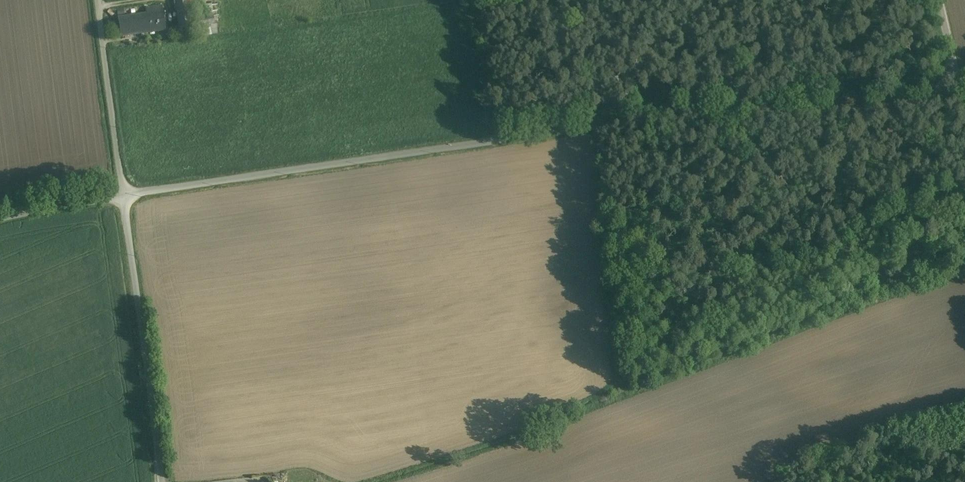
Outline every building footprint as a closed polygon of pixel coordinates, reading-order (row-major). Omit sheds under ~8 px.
[(147,14),(118,18),(121,37),(165,30),(162,6),(146,8),(147,14)] [(189,9),(177,10),(179,28),(191,26),(189,9)]
